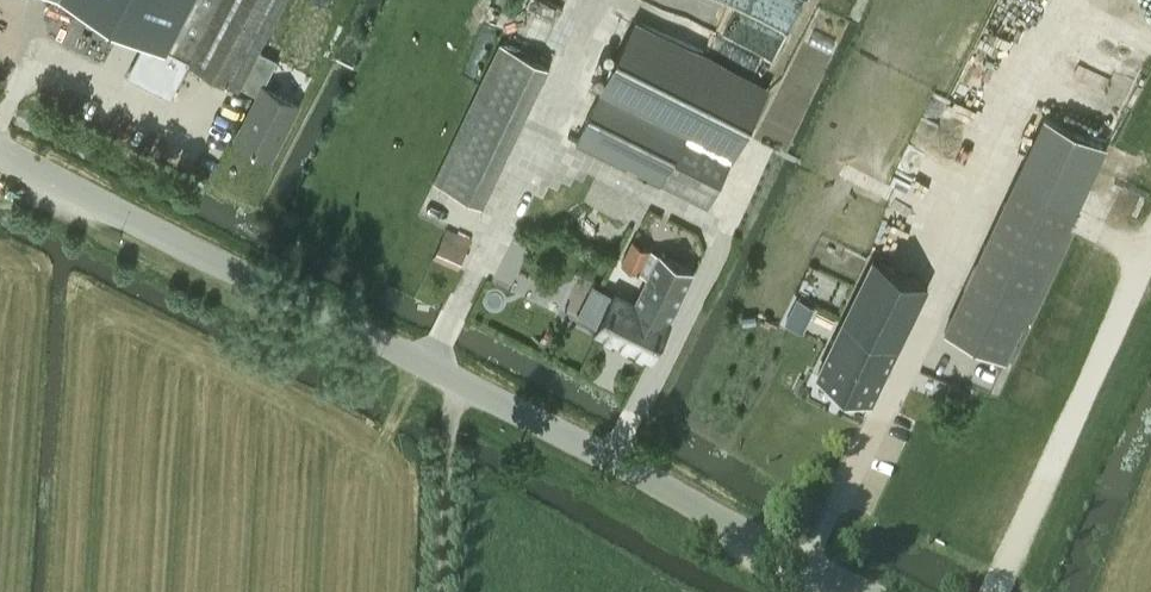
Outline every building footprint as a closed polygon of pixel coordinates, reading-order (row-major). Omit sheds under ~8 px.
[(146,41),(129,75),(171,96),(188,63),(239,89),(241,85),(259,50),(285,0),(67,0),(146,41)] [(603,86),(577,140),(664,183),(668,176),(685,184),(682,192),(709,205),(767,89),(634,24),(603,86)] [(434,181),(483,204),(549,66),(500,42),(434,181)] [(254,112),(239,139),(272,156),(299,103),(265,85),(278,60),(259,50),(241,85),(259,95),(251,110),(254,112)] [(459,268),(471,239),(447,228),(434,257),(459,268)] [(1006,360),(1050,264),(989,236),(945,331),(1006,360)] [(622,264),(639,272),(651,249),(633,240),(622,264)] [(638,298),(635,303),(670,320),(695,271),(660,253),(649,276),(638,298)] [(872,401),(928,284),(874,258),(818,374),(872,401)] [(658,345),(669,323),(634,305),(613,295),(595,330),(651,358),(658,345)] [(798,298),(786,323),(803,331),(814,306),(798,298)]
